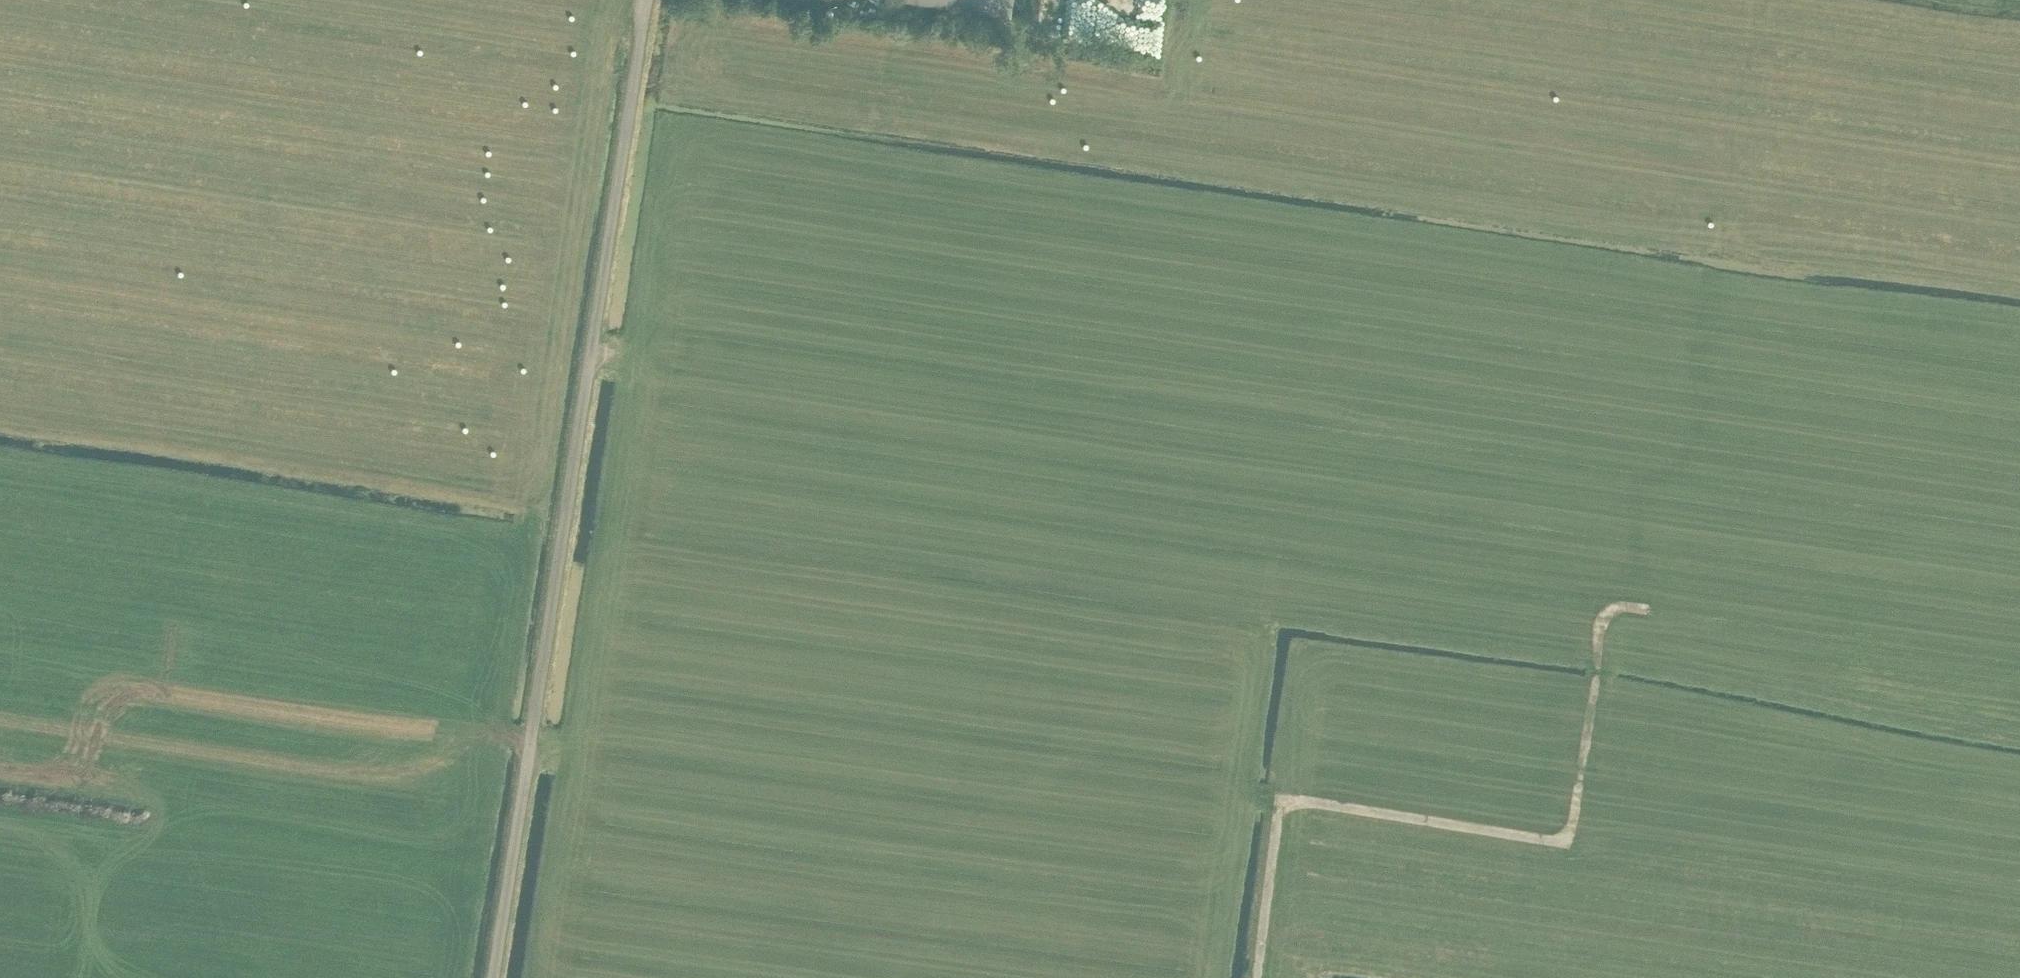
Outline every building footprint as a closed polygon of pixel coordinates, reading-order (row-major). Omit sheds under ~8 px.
[(1009,18),(1012,0),(892,0),(1009,18)] [(1099,12),(1102,0),(1050,0),(1099,12)] [(1141,52),(1151,32),(1132,23),(1122,43),(1141,52)]
